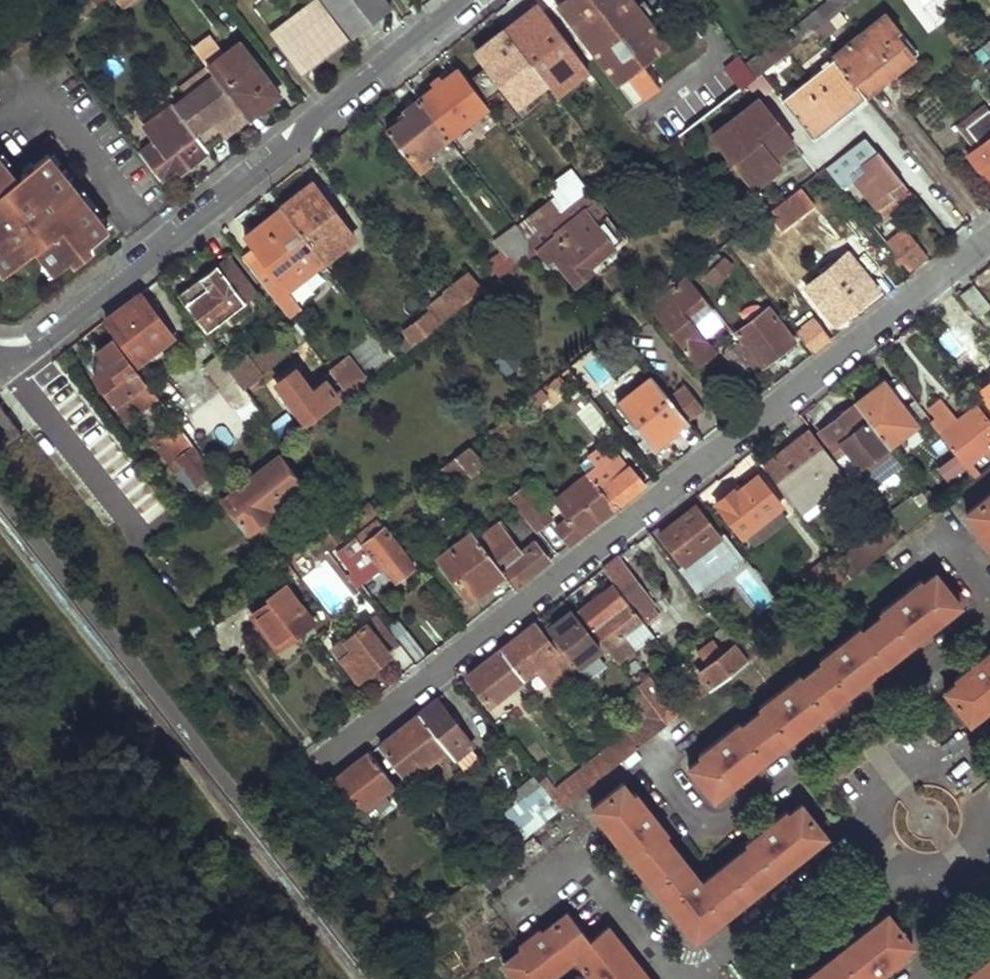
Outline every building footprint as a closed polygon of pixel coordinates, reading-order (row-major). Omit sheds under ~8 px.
[(80,12),(93,1),(92,0),(77,0),(73,3),(80,12)] [(314,21),(328,10),(320,0),(310,0),(303,6),(314,21)] [(351,34),(389,4),(387,0),(324,0),(351,34)] [(581,33),(591,45),(636,105),(646,98),(638,89),(640,86),(636,80),(629,72),(650,56),(667,43),(633,0),(556,0),(581,33)] [(781,33),(791,46),(802,38),(813,29),(828,17),(850,0),(823,0),(781,33)] [(271,31),(299,67),(313,56),(309,51),(341,27),(328,10),(314,21),(303,6),(271,31)] [(850,44),(835,56),(865,94),(882,80),(880,76),(911,50),(898,32),(902,29),(889,13),(862,34),(859,30),(847,40),(850,44)] [(836,26),(828,17),(813,29),(820,38),(836,26)] [(309,51),(313,56),(345,32),(341,27),(309,51)] [(469,52),(513,114),(547,91),(503,28),(469,52)] [(207,31),(190,44),(204,62),(205,63),(222,51),(207,31)] [(591,45),(581,33),(572,39),(582,51),(591,45)] [(781,33),(746,61),(756,73),(761,69),(791,46),(781,33)] [(981,43),(989,54),(989,36),(988,38),(981,43)] [(791,46),(761,69),(780,93),(820,60),(802,38),(791,46)] [(234,100),(246,115),(277,91),(241,46),(228,57),(223,50),(222,51),(205,63),(210,70),(234,100)] [(725,67),(655,123),(659,129),(669,141),(756,73),(746,61),(740,53),(724,65),(725,67)] [(656,64),(650,56),(629,72),(636,80),(656,64)] [(835,56),(783,97),(813,134),(865,94),(835,56)] [(204,62),(177,83),(183,90),(210,70),(205,63),(204,62)] [(458,67),(419,97),(448,135),(487,104),(458,67)] [(171,101),(194,130),(211,118),(223,133),(246,116),(210,70),(183,90),(171,101)] [(419,97),(382,124),(412,163),(448,135),(419,97)] [(790,141),(756,98),(712,133),(746,175),(757,167),(765,177),(781,165),(773,155),(790,141)] [(139,151),(160,178),(170,171),(173,175),(194,159),(208,148),(206,146),(194,130),(171,101),(142,122),(140,122),(127,131),(141,149),(139,151)] [(988,105),(959,128),(976,149),(981,144),(969,129),(989,112),(989,108),(988,105)] [(968,154),(989,181),(989,112),(969,129),(981,144),(976,149),(968,154)] [(211,118),(194,130),(206,146),(223,133),(211,118)] [(669,141),(659,129),(649,136),(659,149),(669,141)] [(897,200),(910,190),(877,148),(875,149),(864,135),(825,166),(845,189),(853,181),(876,210),(894,196),(897,200)] [(194,159),(206,174),(220,163),(208,148),(194,159)] [(0,274),(34,248),(52,271),(107,228),(46,150),(14,175),(0,156),(0,273),(0,274)] [(757,167),(746,175),(755,186),(765,177),(757,167)] [(313,181),(307,185),(322,205),(328,201),(313,181)] [(307,185),(280,205),(320,258),(352,232),(328,201),(322,205),(307,185)] [(800,186),(761,217),(768,226),(776,219),(783,228),(813,203),(800,186)] [(559,210),(526,235),(527,254),(538,247),(548,259),(553,255),(570,277),(579,278),(589,271),(590,266),(587,261),(624,234),(595,197),(593,198),(586,189),(559,210)] [(876,210),(879,214),(897,200),(894,196),(876,210)] [(559,210),(549,198),(516,223),(526,235),(559,210)] [(243,254),(290,314),(301,305),(285,285),(320,258),(280,205),(243,234),(253,247),(243,254)] [(526,235),(516,223),(498,236),(507,248),(502,252),(488,261),(498,275),(527,254),(526,235)] [(887,242),(910,271),(927,257),(904,228),(887,242)] [(498,236),(493,240),(502,252),(507,248),(498,236)] [(847,251),(805,285),(835,322),(876,288),(847,251)] [(228,252),(179,290),(187,302),(182,306),(191,318),(197,314),(209,328),(258,291),(248,278),(234,287),(230,281),(243,272),(228,252)] [(722,255),(703,273),(715,284),(733,264),(722,255)] [(444,291),(426,305),(428,307),(438,320),(479,286),(467,270),(443,289),(444,291)] [(687,275),(650,304),(698,363),(713,350),(693,325),(714,309),(687,275)] [(498,276),(486,285),(491,291),(503,282),(498,276)] [(960,295),(978,317),(989,308),(989,305),(974,284),(960,295)] [(127,301),(107,317),(116,329),(111,333),(113,335),(121,346),(126,343),(139,361),(174,335),(140,291),(127,301)] [(768,304),(736,330),(763,362),(794,337),(768,304)] [(428,307),(403,327),(415,341),(439,322),(438,320),(428,307)] [(813,317),(796,330),(813,351),(829,338),(813,317)] [(246,352),(228,365),(244,385),(255,376),(298,343),(288,331),(251,359),(246,352)] [(95,348),(95,375),(116,403),(127,417),(157,395),(150,385),(147,380),(121,346),(113,335),(95,348)] [(508,350),(496,360),(507,373),(519,363),(508,350)] [(330,368),(331,369),(349,392),(368,378),(363,371),(349,353),(330,368)] [(228,403),(242,395),(221,361),(208,369),(228,403)] [(294,367),(277,380),(284,388),(278,393),(290,408),(294,405),(305,420),(339,394),(332,385),(335,382),(345,396),(349,392),(331,369),(321,377),(324,380),(311,388),(294,367)] [(559,373),(548,382),(553,388),(563,379),(559,373)] [(616,402),(652,448),(688,420),(670,398),(651,374),(616,402)] [(262,385),(255,376),(244,385),(250,394),(262,385)] [(978,391),(989,406),(989,381),(978,391)] [(883,383),(855,405),(867,420),(886,446),(914,424),(883,383)] [(685,386),(670,398),(688,420),(702,408),(685,386)] [(542,389),(531,398),(537,405),(548,396),(542,389)] [(959,460),(964,467),(989,447),(989,424),(975,405),(955,420),(939,399),(927,408),(934,417),(930,421),(959,460)] [(852,406),(817,433),(835,456),(839,452),(841,454),(845,450),(872,485),(900,463),(886,446),(867,420),(864,422),(852,406)] [(17,417),(12,410),(3,417),(9,424),(17,417)] [(287,441),(302,429),(289,413),(274,424),(287,441)] [(210,465),(180,425),(155,444),(176,472),(183,466),(197,483),(214,470),(213,469),(210,465)] [(806,431),(762,465),(798,512),(825,491),(834,501),(854,486),(846,475),(843,477),(806,431)] [(468,444),(428,475),(436,485),(461,464),(470,474),(484,463),(468,444)] [(597,464),(588,471),(616,506),(630,495),(644,484),(629,466),(628,467),(615,452),(608,458),(598,446),(589,454),(597,464)] [(280,454),(223,498),(248,531),(273,512),(268,506),(300,480),(280,454)] [(959,460),(942,474),(957,493),(963,487),(973,479),(964,467),(959,460)] [(588,471),(555,497),(569,514),(557,524),(571,542),(590,526),(616,506),(588,471)] [(733,489),(715,503),(740,536),(743,534),(778,507),(780,505),(757,476),(735,492),(733,489)] [(525,485),(511,496),(536,528),(551,516),(525,485)] [(966,513),(977,526),(973,530),(989,551),(989,494),(966,513)] [(377,513),(369,502),(351,516),(360,527),(377,513)] [(695,505),(660,533),(693,576),(707,566),(697,554),(719,536),(695,505)] [(778,507),(743,534),(751,546),(786,518),(778,507)] [(333,520),(316,532),(327,546),(343,534),(333,520)] [(377,520),(340,549),(356,569),(349,574),(358,587),(386,565),(389,569),(386,571),(390,576),(393,574),(396,579),(412,566),(377,520)] [(501,521),(478,539),(502,570),(515,586),(530,574),(550,558),(536,540),(519,553),(502,533),(508,529),(501,521)] [(883,523),(835,561),(849,578),(897,540),(883,524),(883,523)] [(448,531),(431,545),(440,556),(458,542),(448,531)] [(458,542),(440,556),(470,594),(502,570),(478,539),(472,531),(458,542)] [(731,548),(715,561),(723,572),(740,560),(731,548)] [(617,556),(601,568),(614,584),(641,619),(657,641),(665,635),(653,619),(658,613),(652,606),(654,603),(617,556)] [(849,578),(835,561),(831,556),(810,572),(828,595),(849,578)] [(703,757),(690,768),(714,798),(957,604),(934,575),(922,584),(918,580),(879,612),(883,616),(861,633),(858,629),(820,660),(823,663),(801,680),(798,677),(759,708),(761,712),(741,727),(738,723),(700,754),(703,757)] [(274,599),(253,614),(279,647),(314,621),(286,583),(271,594),(274,599)] [(614,584),(578,611),(619,664),(636,649),(624,633),(641,619),(614,584)] [(570,612),(548,629),(558,644),(577,668),(599,650),(570,612)] [(398,640),(379,614),(366,623),(365,622),(334,647),(358,677),(389,652),(387,649),(398,640)] [(518,633),(499,649),(523,679),(535,669),(551,689),(577,668),(558,644),(551,649),(531,623),(518,633)] [(705,669),(694,677),(702,687),(696,692),(700,697),(746,660),(738,649),(722,627),(713,634),(726,651),(722,655),(712,642),(695,655),(705,669)] [(408,630),(398,637),(415,660),(425,652),(408,630)] [(757,634),(738,649),(746,660),(765,645),(757,634)] [(479,664),(465,675),(489,706),(523,679),(499,649),(479,664)] [(944,692),(969,722),(989,705),(989,650),(955,677),(958,682),(944,692)] [(646,679),(636,687),(664,725),(675,717),(646,679)] [(693,688),(673,704),(679,713),(700,697),(696,692),(693,688)] [(434,699),(418,712),(446,749),(461,767),(477,754),(470,745),(471,745),(434,699)] [(394,730),(379,742),(408,779),(446,749),(418,712),(394,730)] [(626,733),(587,764),(598,778),(637,747),(626,733)] [(394,784),(368,751),(335,777),(364,814),(375,806),(378,810),(389,801),(383,793),(394,784)] [(551,785),(541,786),(559,809),(566,804),(598,778),(587,764),(555,790),(551,785)] [(522,795),(503,809),(525,836),(559,809),(541,786),(537,780),(531,773),(515,786),(522,795)] [(537,780),(541,786),(551,785),(543,775),(537,780)] [(621,785),(593,808),(693,937),(823,836),(800,806),(788,815),(786,812),(746,843),(748,847),(698,886),(660,838),(665,834),(634,793),(629,797),(621,785)] [(375,806),(364,814),(371,823),(393,806),(389,801),(378,810),(375,806)] [(520,944),(522,947),(504,962),(506,965),(517,978),(546,978),(549,977),(576,956),(595,978),(647,978),(638,968),(607,928),(589,941),(567,913),(541,934),(538,930),(520,944)] [(804,978),(875,978),(902,958),(899,954),(911,945),(887,914),(804,978)] [(959,978),(989,978),(989,955),(959,978)]
